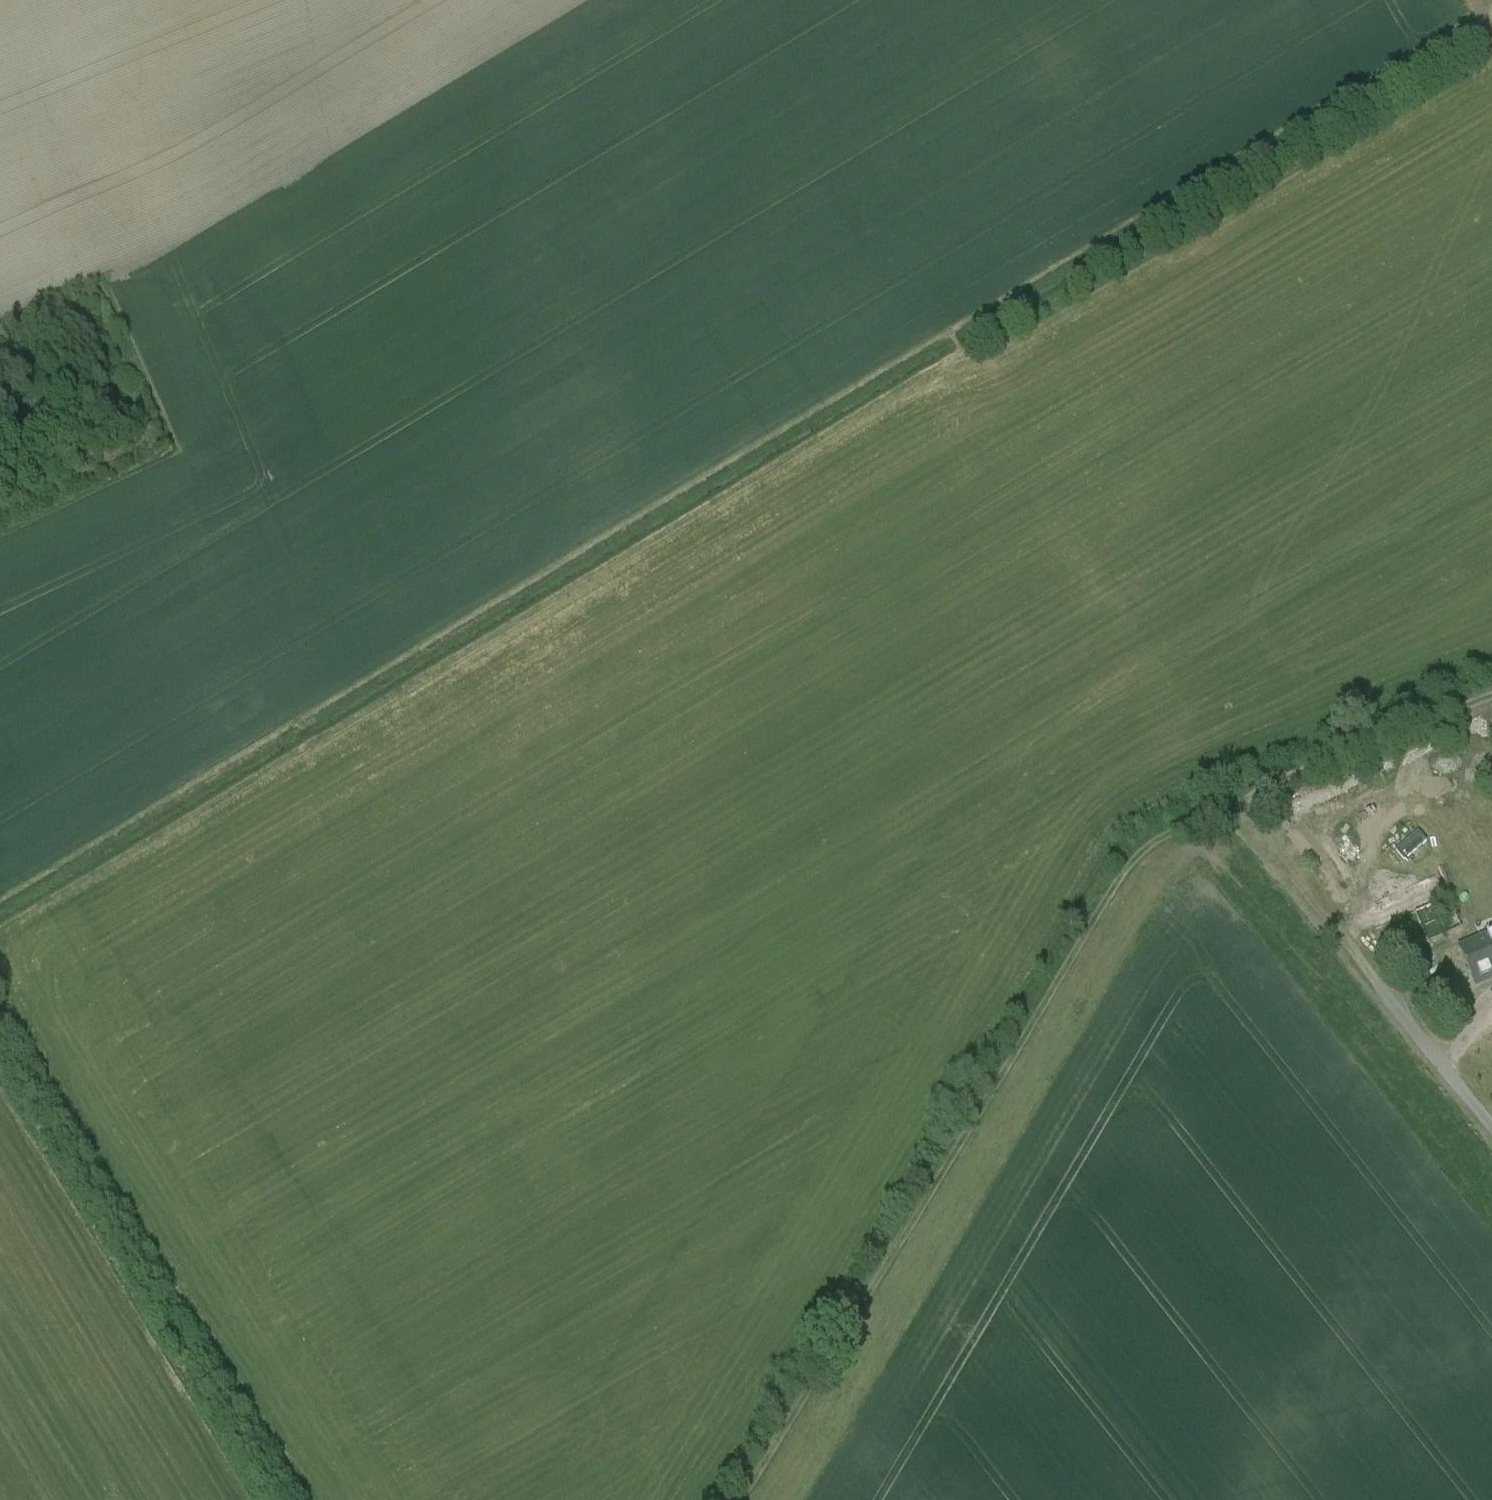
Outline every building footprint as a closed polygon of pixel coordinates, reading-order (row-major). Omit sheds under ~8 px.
[(1416,832),(1393,853),(1402,863),(1425,842),(1416,832)] [(1460,950),(1476,986),(1491,978),(1491,946),(1489,938),(1460,950)]
